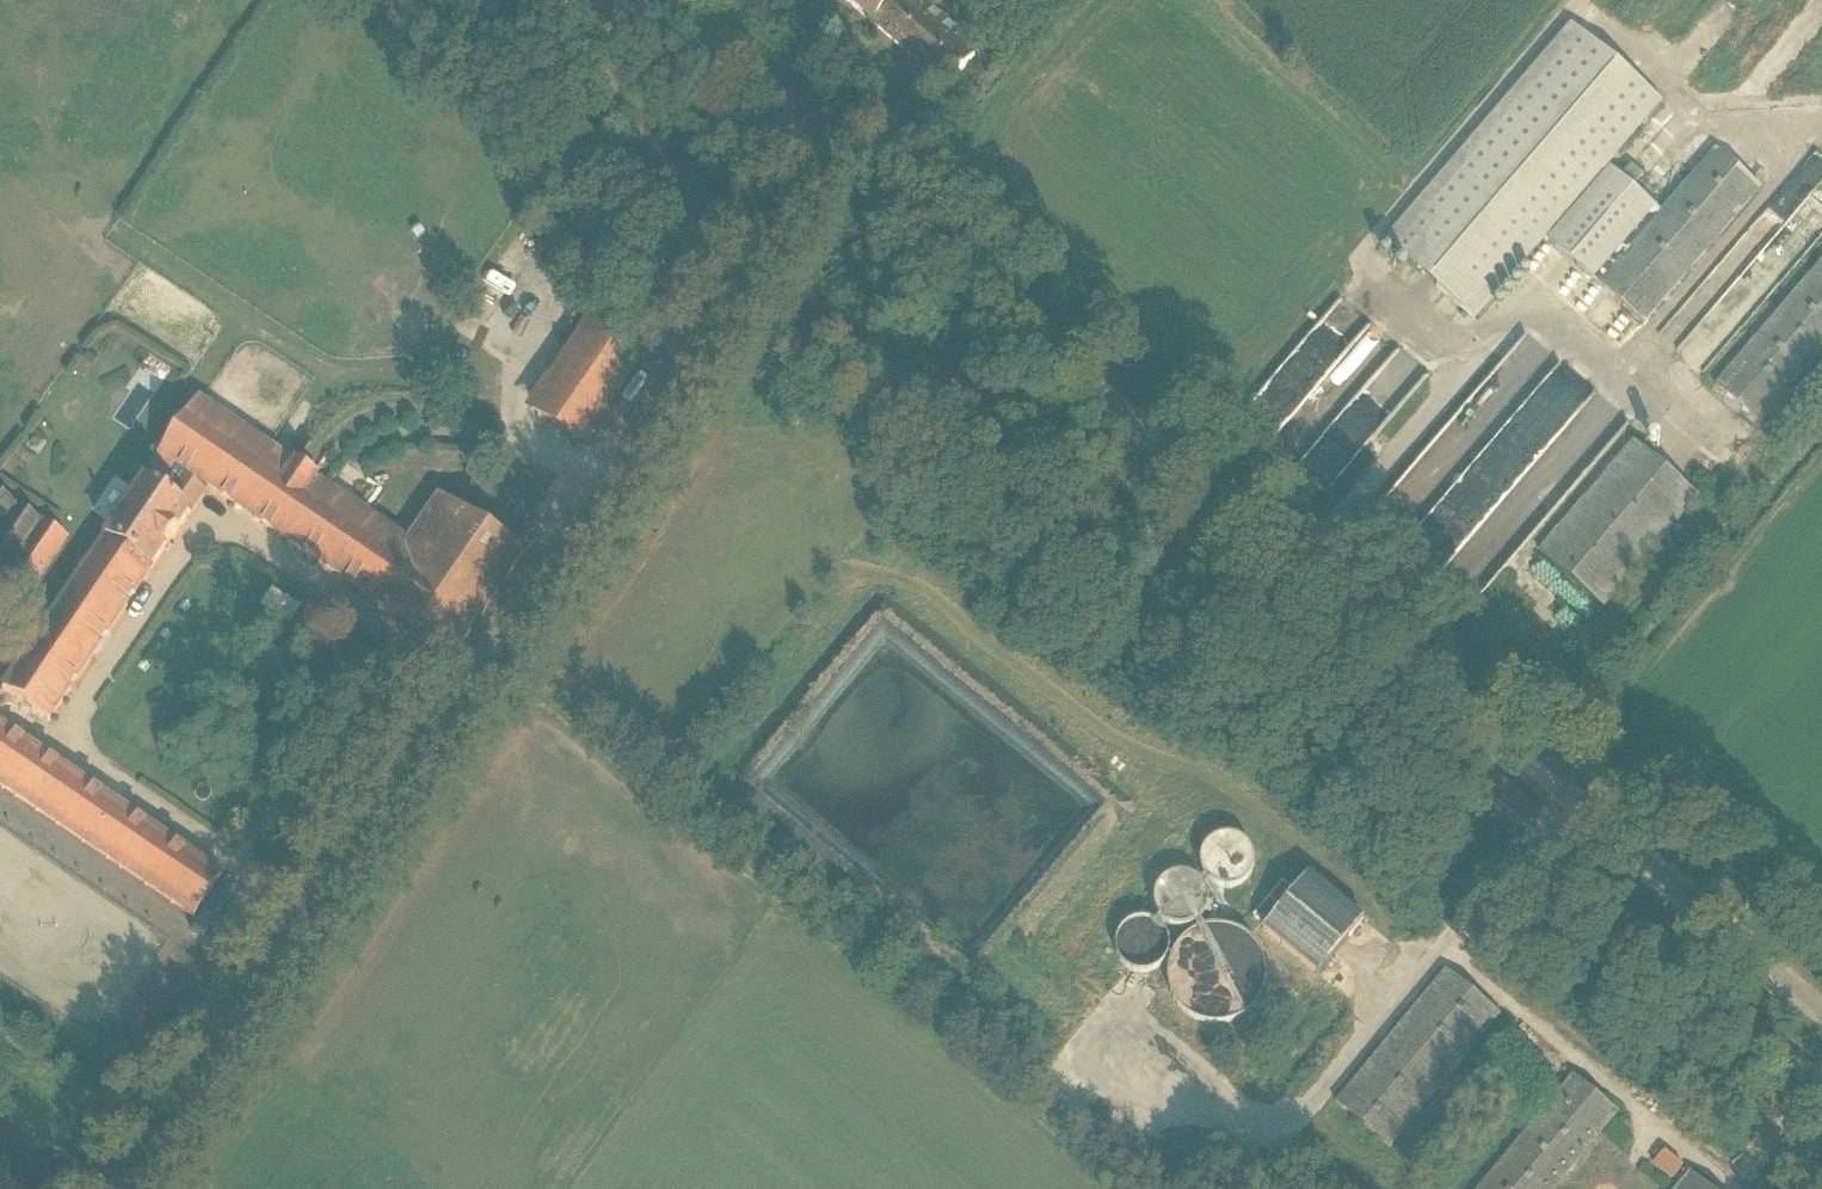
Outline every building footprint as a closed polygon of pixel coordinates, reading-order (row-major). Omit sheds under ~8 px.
[(948,90),(981,51),(975,46),(985,34),(971,22),(962,33),(933,8),(936,4),(932,1),(933,0),(843,0),(948,90)] [(1664,104),(1570,23),(1382,242),(1474,322),(1543,240),(1599,285),(1661,211),(1633,187),(1620,176),(1609,166),(1664,104)] [(1661,211),(1599,285),(1644,323),(1760,189),(1714,151),(1661,211)] [(1620,176),(1633,187),(1643,176),(1630,165),(1620,176)] [(1760,423),(1821,352),(1821,262),(1714,385),(1760,423)] [(526,410),(577,444),(645,346),(626,332),(636,314),(599,290),(589,306),(594,310),(526,410)] [(1334,485),(1424,379),(1399,358),(1308,464),(1334,485)] [(202,398),(3,691),(48,723),(206,486),(456,657),(530,544),(520,536),(510,548),(436,497),(408,538),(202,398)] [(1700,497),(1631,442),(1539,553),(1601,610),(1700,497)] [(7,580),(31,594),(65,540),(0,496),(0,590),(7,580)] [(1145,674),(1155,661),(1140,651),(1131,664),(1145,674)] [(0,727),(0,787),(193,918),(220,876),(0,727)] [(1242,885),(1261,845),(1228,829),(1208,869),(1242,885)] [(1166,914),(1131,924),(1140,959),(1166,964),(1177,1005),(1231,1017),(1263,1009),(1272,969),(1262,932),(1210,920),(1215,899),(1208,873),(1195,870),(1168,878),(1163,900),(1166,914)] [(1262,930),(1316,975),(1362,920),(1308,875),(1262,930)] [(1451,1072),(1499,1015),(1444,970),(1334,1102),(1390,1148),(1437,1091),(1444,1097),(1459,1079),(1451,1072)] [(1479,1188),(1552,1188),(1616,1112),(1572,1076),(1479,1188)] [(1678,1188),(1710,1188),(1691,1173),(1678,1188)]
